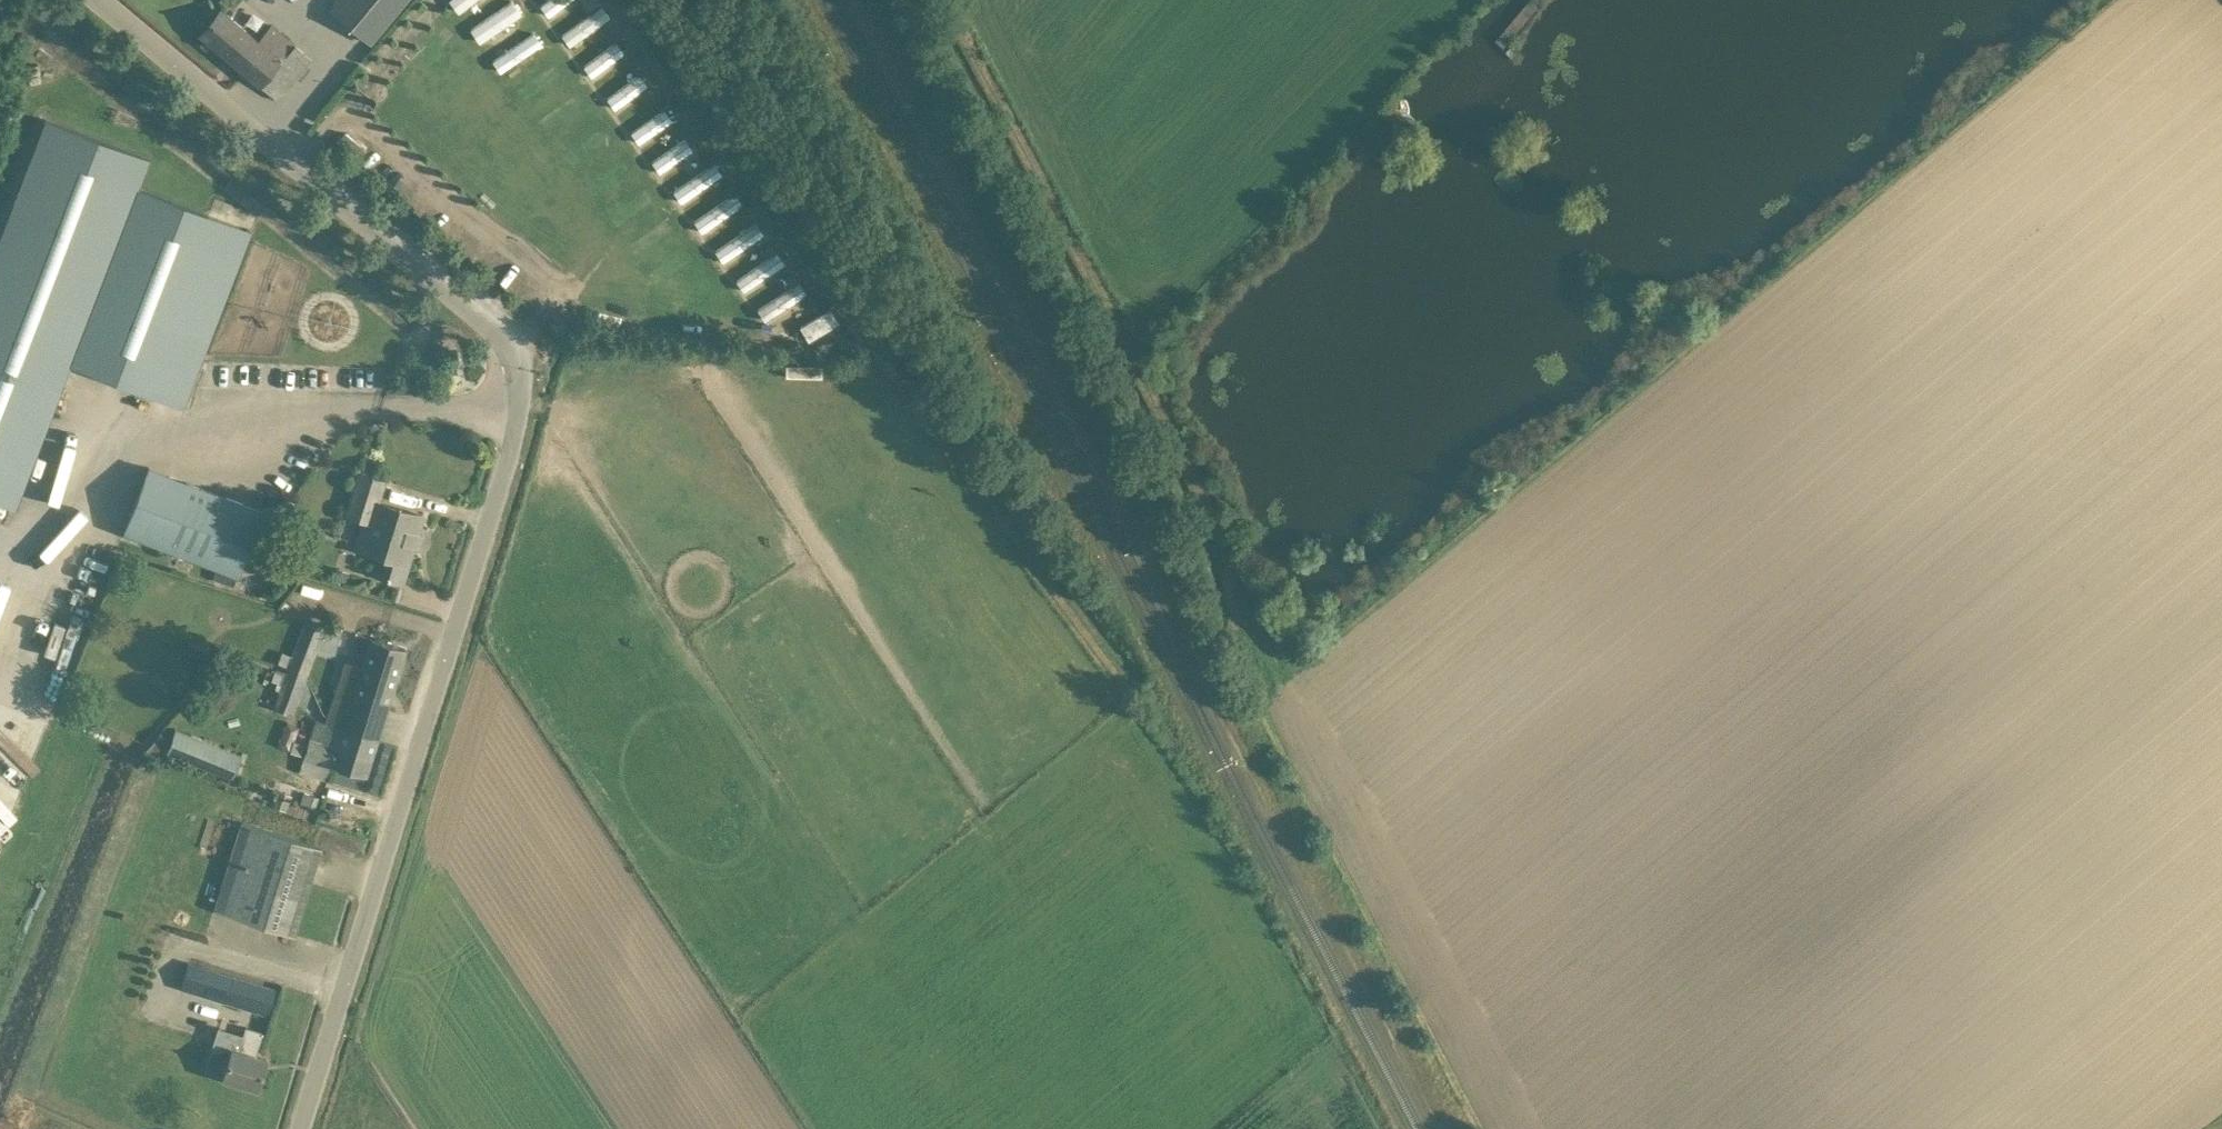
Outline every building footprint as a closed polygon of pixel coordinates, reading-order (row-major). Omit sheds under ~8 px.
[(408,0),(334,0),(328,7),(371,44),(408,0)] [(456,10),(471,0),(450,0),(456,10)] [(470,28),(480,42),(521,11),(513,0),(508,0),(470,28)] [(538,0),(546,13),(567,0),(538,0)] [(1504,46),(1538,5),(1532,0),(1528,0),(1497,38),(1496,39),(1504,46)] [(603,3),(560,33),(568,45),(611,15),(603,3)] [(200,35),(242,70),(260,85),(277,99),(312,58),(271,23),(257,39),(222,8),(200,35)] [(498,68),(543,45),(536,33),(492,56),(498,68)] [(582,61),(589,74),(625,54),(618,42),(582,61)] [(613,106),(648,84),(641,73),(606,95),(613,106)] [(666,109),(630,129),(636,140),(672,120),(666,109)] [(70,363),(184,407),(252,231),(138,187),(149,158),(45,118),(0,235),(0,501),(14,507),(70,363)] [(346,131),(337,142),(357,159),(366,149),(346,131)] [(722,259),(764,232),(757,222),(715,248),(722,259)] [(742,288),(785,262),(778,251),(736,277),(742,288)] [(800,281),(756,306),(765,322),(809,297),(800,281)] [(831,307),(799,325),(807,339),(839,321),(831,307)] [(219,567),(236,574),(237,575),(262,510),(148,466),(123,531),(219,567)] [(402,582),(423,515),(378,500),(384,480),(359,472),(345,515),(362,520),(354,549),(375,554),(370,572),(402,582)] [(236,574),(219,567),(215,577),(232,583),(236,574)] [(332,580),(343,583),(347,571),(336,567),(332,580)] [(287,670),(306,677),(326,623),(307,617),(287,670)] [(405,648),(369,636),(362,666),(345,660),(342,669),(326,722),(377,738),(405,648)] [(281,651),(277,662),(286,665),(290,654),(281,651)] [(273,707),(292,714),(306,677),(287,670),(273,707)] [(365,775),(377,738),(326,722),(315,718),(304,755),(332,764),(365,775)] [(175,728),(174,731),(166,752),(228,777),(238,753),(175,728)] [(302,755),(306,745),(295,742),(292,752),(302,755)] [(278,788),(272,805),(286,810),(292,794),(278,788)] [(320,800),(308,796),(305,806),(317,809),(320,800)] [(320,846),(299,839),(241,821),(214,909),(293,933),(320,846)] [(276,988),(189,960),(180,987),(267,1016),(276,988)] [(263,1031),(244,1028),(243,1034),(218,1026),(204,1070),(221,1075),(220,1076),(257,1087),(266,1058),(255,1054),(257,1050),(260,1033),(262,1033),(263,1031)]
